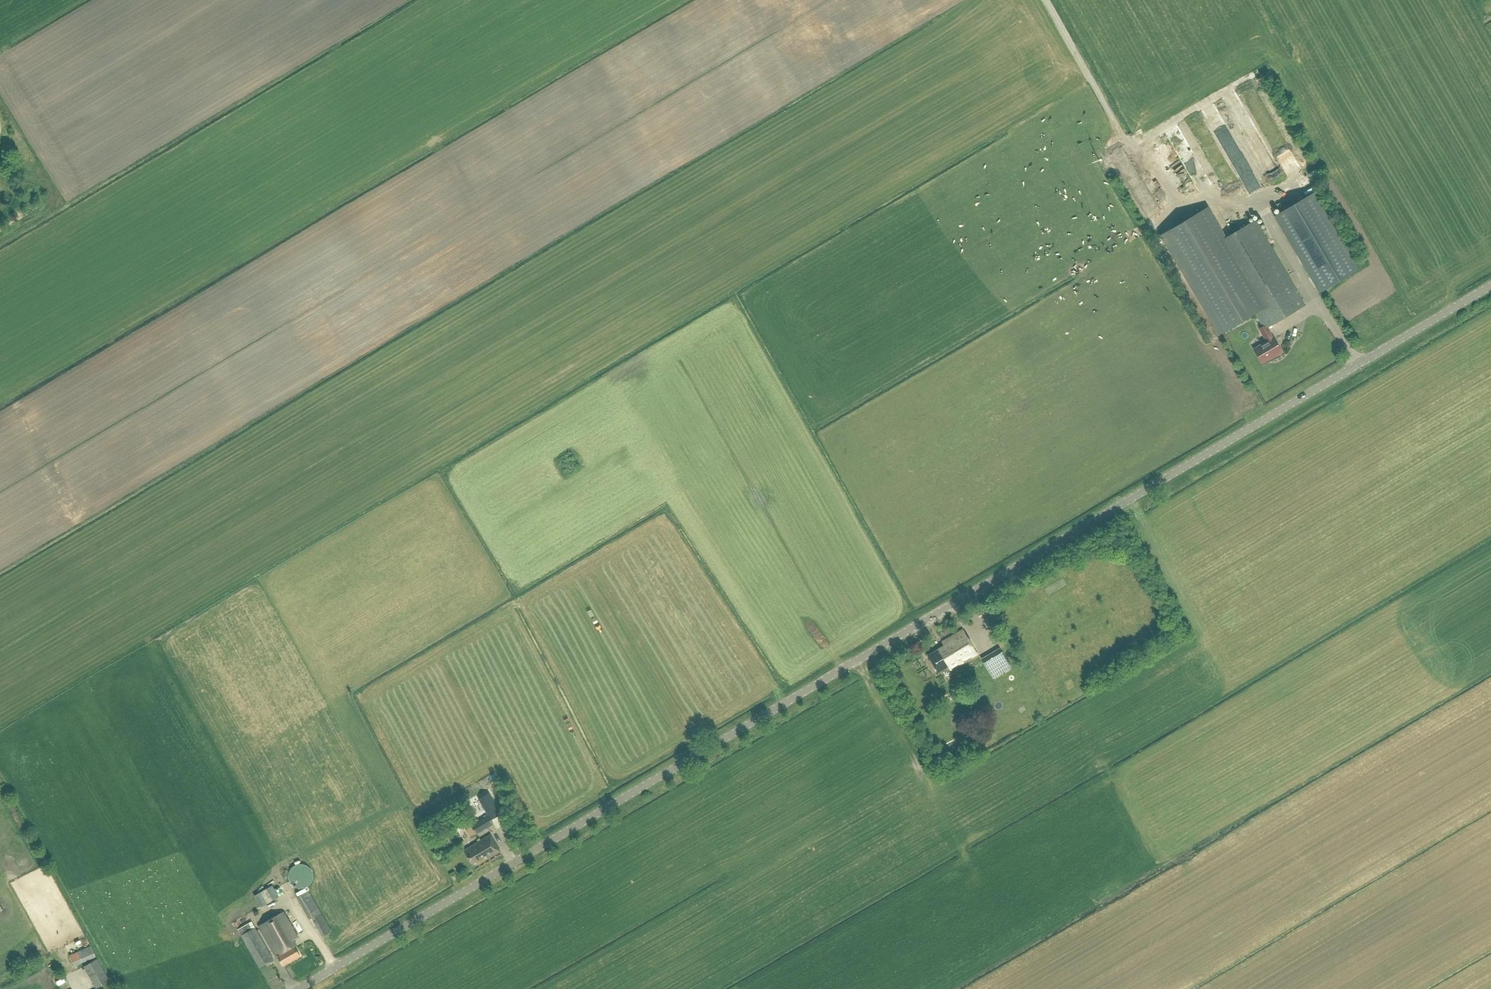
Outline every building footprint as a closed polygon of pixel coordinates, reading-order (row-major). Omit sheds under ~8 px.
[(1186,148),(1197,143),(1192,132),(1181,137),(1186,148)] [(1274,215),(1320,292),(1359,269),(1314,192),(1274,215)] [(1218,335),(1255,313),(1263,326),(1259,328),(1267,341),(1253,349),(1262,363),(1282,351),(1273,337),(1267,327),(1305,304),(1255,220),(1226,237),(1208,206),(1160,235),(1218,335)] [(996,627),(1004,623),(996,608),(988,612),(996,627)] [(950,669),(977,653),(963,629),(942,642),(944,645),(928,655),(938,672),(948,666),(950,669)] [(997,649),(990,653),(995,663),(1002,659),(997,649)] [(988,656),(982,659),(988,669),(994,666),(988,656)] [(479,799),(488,815),(489,815),(491,819),(501,813),(489,793),(479,799)] [(476,834),(494,823),(489,815),(471,825),(476,834)] [(488,858),(500,851),(491,834),(464,850),(472,863),(486,854),(488,858)] [(304,864),(302,864),(300,864),(298,864),(296,865),(294,866),(292,867),(291,868),(290,870),(289,872),(289,874),(289,876),(289,878),(290,880),(290,882),(292,884),(293,885),(295,886),(297,887),(299,888),(301,888),(303,887),(305,887),(307,886),(308,884),(310,883),(311,881),(312,879),(312,877),(312,875),(312,873),(311,871),(310,869),(309,868),(308,866),(306,865),(304,864)] [(283,965),(300,955),(295,946),(292,940),(297,937),(283,912),(259,925),(277,956),(278,956),(283,965)] [(321,912),(312,918),(323,936),(332,931),(321,912)] [(259,967),(273,959),(255,927),(241,935),(259,967)] [(74,966),(95,957),(90,946),(69,955),(74,966)] [(83,966),(87,973),(100,965),(96,958),(83,966)]
